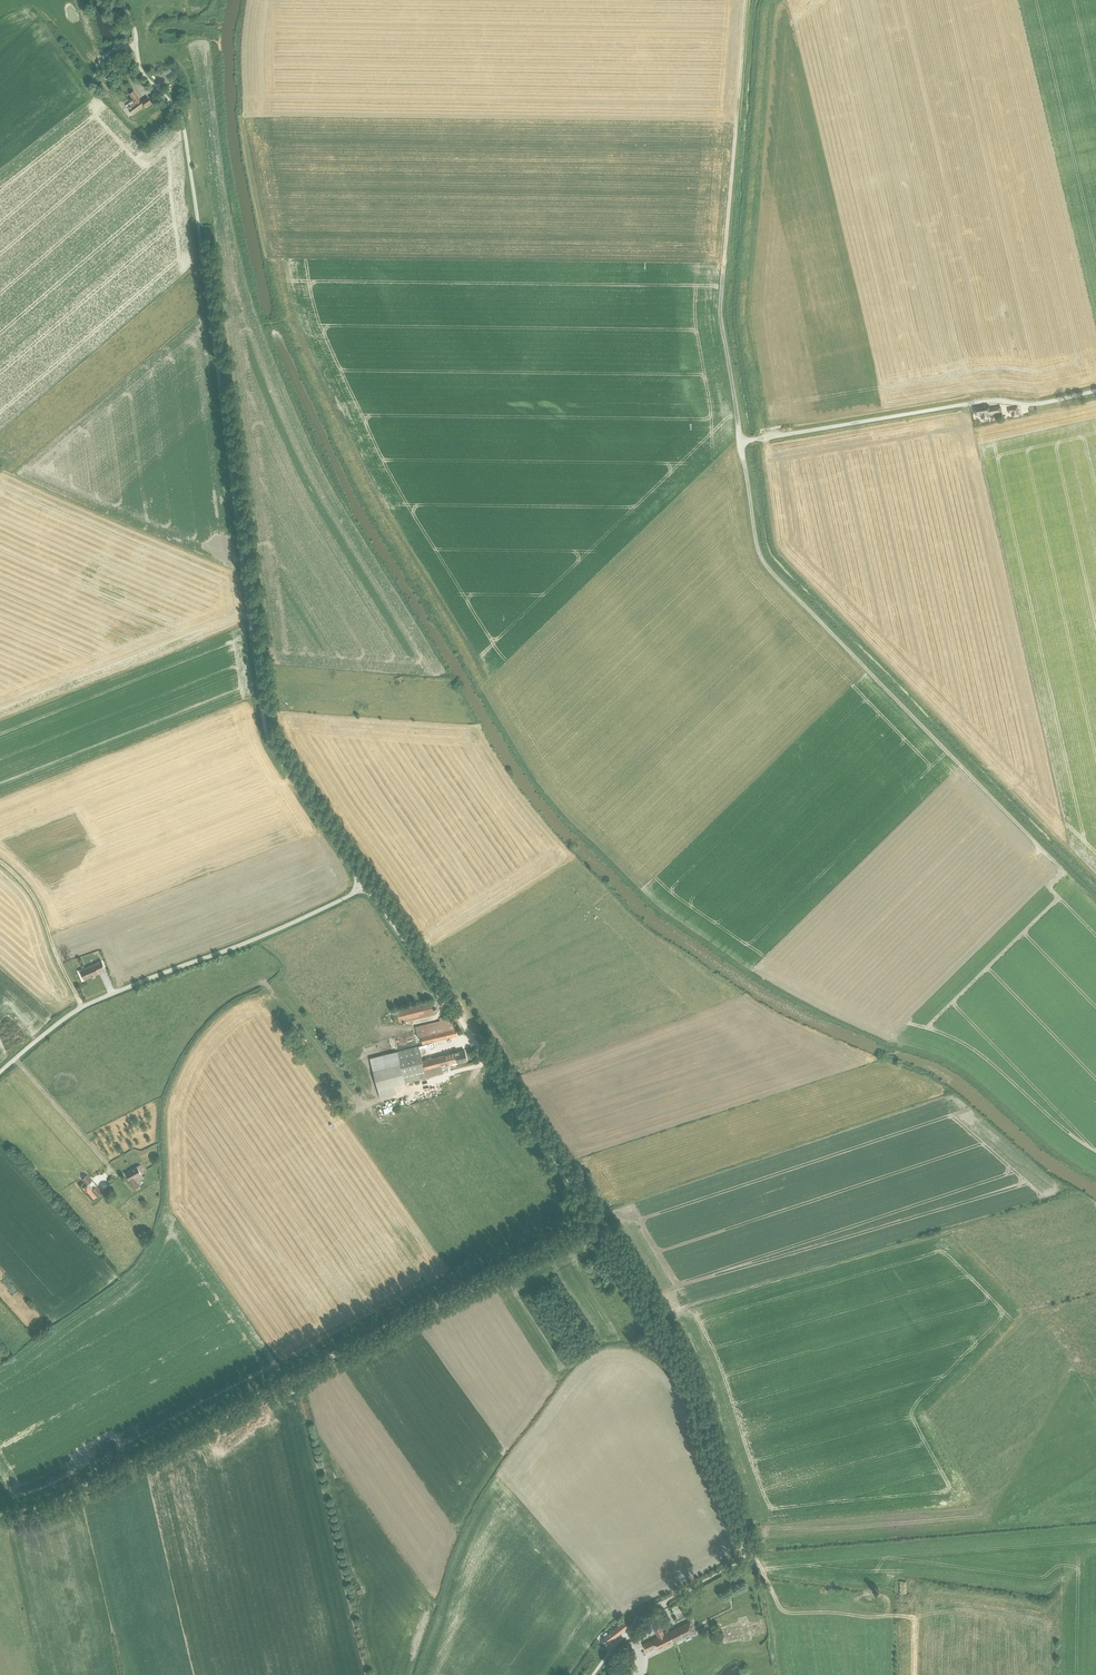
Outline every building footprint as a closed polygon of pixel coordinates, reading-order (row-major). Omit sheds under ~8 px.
[(171,72),(166,75),(170,81),(178,76),(173,68),(178,65),(177,62),(173,64),(171,65),(171,66),(169,68),(171,72)] [(115,64),(106,72),(111,77),(119,70),(115,64)] [(103,83),(96,89),(98,92),(100,90),(105,96),(110,92),(103,83)] [(130,93),(134,99),(126,105),(133,114),(144,106),(146,108),(153,103),(148,96),(142,101),(134,90),(130,93)] [(989,405),(976,407),(977,414),(984,413),(985,417),(991,416),(991,414),(1000,413),(998,407),(990,408),(989,405)] [(80,969),(84,979),(99,972),(99,971),(106,968),(102,960),(80,969)] [(399,1021),(400,1022),(408,1020),(409,1021),(435,1014),(431,1000),(397,1009),(398,1016),(399,1021)] [(420,1036),(423,1043),(458,1035),(455,1023),(449,1015),(439,1017),(440,1020),(415,1026),(418,1036),(420,1036)] [(432,1042),(397,1050),(405,1082),(443,1072),(442,1070),(448,1068),(447,1063),(447,1064),(457,1061),(458,1063),(467,1060),(465,1049),(423,1060),(421,1053),(434,1050),(432,1042)] [(405,1082),(397,1050),(370,1057),(373,1069),(395,1064),(400,1083),(405,1082)] [(373,1069),(380,1097),(397,1093),(395,1085),(400,1083),(395,1064),(373,1069)] [(131,1183),(136,1188),(138,1187),(139,1189),(141,1187),(140,1185),(135,1177),(142,1173),(141,1172),(144,1170),(141,1164),(126,1172),(130,1180),(131,1183)] [(38,1173),(32,1167),(30,1169),(36,1176),(38,1173)] [(103,1190),(88,1174),(82,1179),(87,1184),(83,1188),(87,1192),(88,1191),(94,1198),(103,1190)] [(691,1619),(668,1630),(674,1642),(696,1630),(691,1619)] [(738,1624),(719,1627),(721,1640),(740,1637),(741,1639),(747,1638),(746,1631),(759,1630),(758,1623),(744,1625),(743,1619),(737,1620),(738,1624)] [(602,1636),(607,1642),(628,1626),(623,1621),(613,1629),(612,1628),(610,1629),(611,1630),(608,1632),(606,1631),(603,1633),(605,1635),(602,1636)] [(674,1642),(668,1630),(664,1632),(661,1625),(655,1628),(659,1636),(644,1643),(647,1650),(656,1646),(658,1649),(674,1642)]
